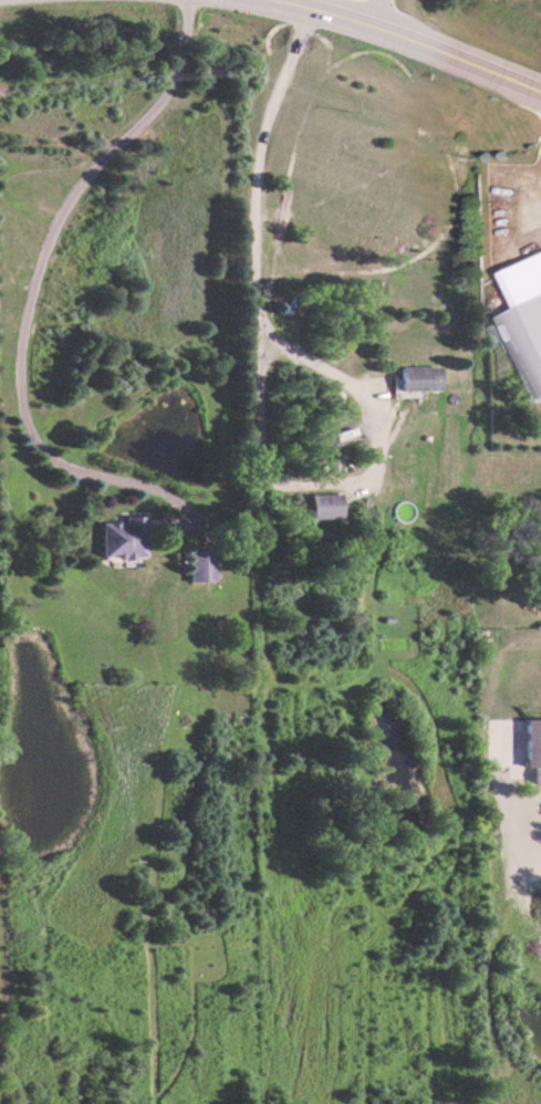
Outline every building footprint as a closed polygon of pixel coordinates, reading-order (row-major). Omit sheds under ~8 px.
[(520,308),(504,314),(540,400),(540,254),(504,269),(520,308)] [(437,390),(437,366),(398,366),(399,391),(437,390)] [(340,517),(339,493),(308,494),(309,518),(340,517)] [(97,521),(98,556),(141,555),(141,533),(132,533),(132,516),(122,516),(122,521),(97,521)] [(207,552),(196,552),(196,557),(190,558),(191,565),(187,565),(187,581),(214,580),(213,565),(208,565),(207,552)] [(521,719),(522,766),(529,766),(529,784),(540,784),(540,719),(521,719)]
